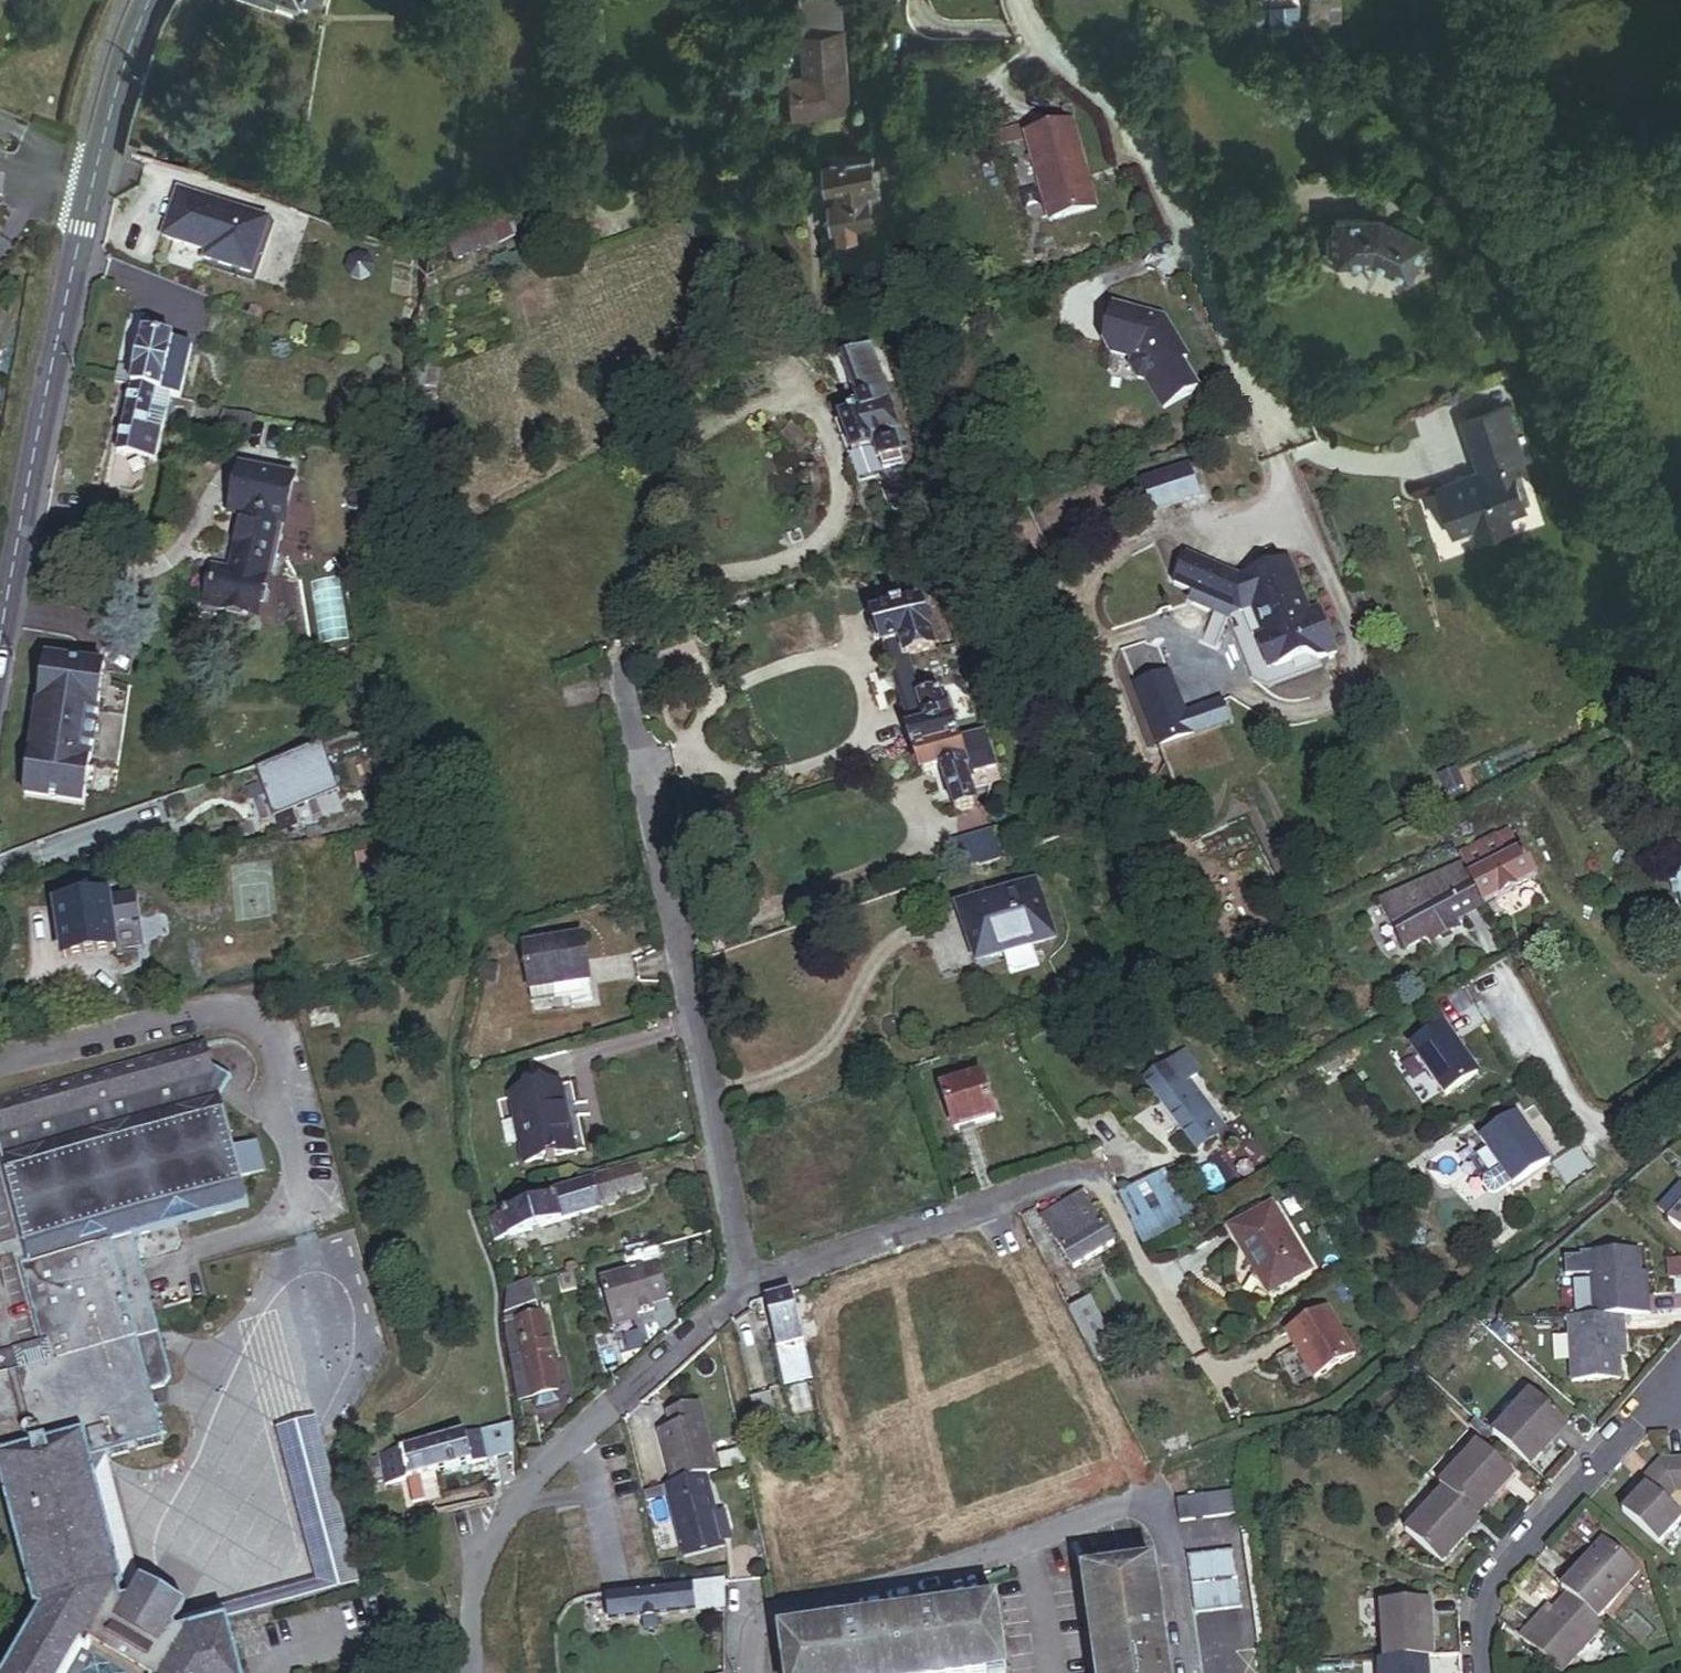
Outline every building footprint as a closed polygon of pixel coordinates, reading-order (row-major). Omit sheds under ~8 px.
[(282,11),(285,0),(246,0),(282,11)] [(844,25),(844,0),(808,0),(808,26),(844,25)] [(1258,13),(1248,13),(1248,38),(1257,38),(1258,13)] [(843,31),(803,32),(804,71),(804,83),(792,83),(793,110),(845,109),(843,31)] [(804,71),(792,71),(792,83),(804,83),(804,71)] [(1399,74),(1387,73),(1385,89),(1397,90),(1399,74)] [(1099,211),(1075,124),(1026,138),(1028,144),(1050,225),(1099,211)] [(1023,128),(992,137),(997,152),(1028,144),(1026,138),(1023,128)] [(125,144),(122,160),(135,163),(139,147),(125,144)] [(892,150),(881,151),(883,173),(893,173),(892,150)] [(870,151),(829,153),(829,159),(822,163),(823,176),(831,182),(835,182),(836,195),(827,203),(830,218),(836,220),(837,233),(853,231),(851,220),(867,218),(867,211),(875,211),(873,196),(875,196),(873,176),(877,176),(876,167),(872,168),(870,151)] [(267,229),(176,197),(160,242),(205,258),(201,268),(247,285),(267,229)] [(159,202),(148,231),(161,236),(172,207),(159,202)] [(541,204),(445,245),(453,264),(549,224),(541,204)] [(1373,264),(1410,283),(1431,243),(1382,219),(1336,222),(1336,228),(1330,235),(1331,253),(1338,258),(1338,265),(1373,264)] [(253,287),(273,231),(267,229),(247,285),(253,287)] [(366,280),(370,269),(365,259),(355,256),(345,260),(341,271),(346,281),(356,284),(366,280)] [(1201,393),(1184,364),(1190,360),(1167,321),(1115,308),(1105,347),(1112,358),(1133,363),(1132,373),(1139,384),(1148,386),(1149,385),(1166,413),(1201,393)] [(208,320),(198,317),(192,345),(202,347),(208,320)] [(937,411),(871,327),(845,346),(881,392),(864,405),(887,434),(884,435),(896,451),(916,435),(919,438),(935,424),(930,417),(937,411)] [(179,401),(190,350),(142,339),(115,455),(155,464),(160,439),(146,435),(155,396),(179,401)] [(437,371),(420,370),(418,386),(435,388),(437,371)] [(1527,463),(1508,407),(1463,423),(1480,474),(1438,488),(1455,536),(1476,529),(1480,540),(1514,528),(1510,518),(1528,512),(1515,471),(1518,465),(1527,463)] [(1144,479),(1156,514),(1205,497),(1193,463),(1144,479)] [(290,481),(242,472),(233,516),(245,518),(235,571),(221,568),(214,604),(264,614),(290,481)] [(1189,558),(1174,588),(1243,617),(1253,614),(1263,639),(1256,642),(1269,675),(1312,659),(1320,664),(1339,656),(1321,608),(1311,612),(1291,561),(1243,580),(1189,558)] [(953,715),(945,690),(940,691),(939,689),(921,695),(907,653),(937,643),(922,596),(874,612),(885,647),(887,647),(915,730),(912,731),(919,753),(958,740),(950,716),(953,715)] [(86,805),(108,672),(46,662),(39,704),(62,707),(59,722),(50,720),(47,736),(57,737),(54,757),(31,753),(24,794),(86,805)] [(59,722),(62,707),(39,704),(31,753),(54,757),(57,737),(47,736),(50,720),(59,722)] [(1160,747),(1174,786),(1236,764),(1222,725),(1160,747)] [(958,740),(919,753),(926,775),(943,770),(947,780),(949,779),(960,810),(979,804),(972,780),(977,779),(975,773),(999,765),(988,730),(958,740)] [(274,818),(341,793),(324,745),(257,770),(274,818)] [(1523,827),(1470,855),(1494,899),(1499,908),(1551,880),(1523,827)] [(970,866),(1006,854),(998,831),(976,840),(975,843),(964,846),(970,866)] [(381,863),(378,841),(354,845),(357,866),(381,863)] [(354,845),(343,846),(346,867),(357,866),(354,845)] [(1461,856),(1386,894),(1413,943),(1494,899),(1470,855),(1461,856)] [(1062,922),(1045,869),(971,890),(986,944),(1013,936),(1018,954),(1027,959),(1036,956),(1041,948),(1035,930),(1062,922)] [(114,951),(107,900),(105,900),(105,895),(87,897),(88,904),(77,906),(76,899),(59,901),(60,908),(56,909),(63,958),(114,951)] [(1494,899),(1413,943),(1418,953),(1442,940),(1445,947),(1477,930),(1472,922),(1499,908),(1494,899)] [(582,932),(522,941),(529,988),(589,978),(582,932)] [(589,978),(529,988),(531,1000),(591,991),(589,978)] [(224,1081),(229,1074),(235,1064),(216,1053),(209,1027),(0,1082),(0,1126),(33,1244),(28,1246),(48,1321),(23,1328),(31,1354),(0,1362),(0,1473),(37,1608),(0,1672),(245,1672),(230,1613),(179,1626),(163,1631),(129,1610),(123,1594),(120,1584),(125,1576),(95,1464),(114,1437),(166,1424),(151,1372),(167,1368),(173,1359),(134,1218),(251,1187),(244,1163),(267,1157),(259,1128),(237,1134),(224,1081)] [(1456,1027),(1425,1048),(1457,1096),(1488,1076),(1456,1027)] [(1165,1063),(1145,1078),(1198,1148),(1217,1133),(1216,1131),(1225,1124),(1181,1065),(1172,1072),(1165,1063)] [(995,1116),(981,1074),(942,1087),(956,1129),(995,1116)] [(564,1091),(514,1101),(517,1118),(521,1141),(527,1168),(546,1164),(547,1168),(559,1166),(558,1162),(577,1158),(564,1091)] [(1524,1116),(1486,1142),(1520,1192),(1558,1166),(1524,1116)] [(517,1118),(503,1120),(507,1144),(521,1141),(517,1118)] [(1179,1153),(1154,1169),(1183,1215),(1208,1200),(1179,1153)] [(556,1196),(492,1215),(498,1237),(615,1202),(614,1196),(647,1186),(638,1160),(591,1174),(591,1179),(555,1190),(556,1196)] [(1122,1188),(1145,1240),(1183,1215),(1154,1169),(1122,1188)] [(1117,1240),(1086,1189),(1045,1214),(1075,1264),(1117,1240)] [(1663,1216),(1676,1227),(1674,1229),(1680,1235),(1680,1195),(1663,1216)] [(1272,1204),(1230,1228),(1256,1271),(1254,1273),(1268,1297),(1312,1271),(1272,1204)] [(658,1244),(626,1253),(629,1266),(662,1257),(658,1244)] [(1592,1253),(1596,1317),(1624,1316),(1653,1314),(1652,1296),(1643,1297),(1641,1273),(1639,1250),(1592,1253)] [(661,1262),(599,1278),(610,1320),(655,1309),(653,1301),(670,1297),(661,1262)] [(1672,1263),(1673,1281),(1680,1281),(1680,1262),(1672,1263)] [(1650,1272),(1641,1273),(1643,1297),(1652,1296),(1650,1272)] [(513,1356),(521,1399),(532,1396),(559,1391),(553,1354),(544,1314),(542,1315),(534,1278),(509,1285),(504,1308),(513,1356)] [(793,1290),(770,1295),(781,1345),(778,1346),(786,1384),(813,1378),(793,1290)] [(1091,1296),(1070,1306),(1094,1353),(1115,1343),(1091,1296)] [(1327,1308),(1285,1332),(1314,1381),(1356,1356),(1327,1308)] [(1596,1317),(1569,1319),(1573,1385),(1621,1382),(1619,1358),(1618,1337),(1626,1337),(1624,1316),(1596,1317)] [(1627,1357),(1626,1337),(1618,1337),(1619,1358),(1627,1357)] [(532,1396),(535,1413),(562,1408),(559,1391),(532,1396)] [(774,1392),(752,1397),(761,1433),(781,1428),(774,1392)] [(1528,1394),(1490,1438),(1528,1470),(1565,1426),(1528,1394)] [(677,1480),(669,1482),(688,1554),(728,1545),(727,1541),(719,1510),(709,1471),(721,1467),(702,1398),(669,1407),(673,1422),(663,1424),(677,1480)] [(402,1446),(414,1499),(424,1497),(420,1473),(513,1453),(512,1423),(402,1446)] [(1442,1571),(1480,1527),(1474,1522),(1512,1477),(1474,1446),(1437,1490),(1443,1494),(1405,1540),(1442,1571)] [(1626,1512),(1663,1546),(1680,1525),(1680,1514),(1671,1504),(1680,1492),(1680,1459),(1664,1460),(1643,1481),(1649,1486),(1636,1500),(1626,1512)] [(1643,1481),(1630,1495),(1636,1500),(1649,1486),(1643,1481)] [(1234,1488),(1178,1496),(1181,1516),(1236,1509),(1234,1488)] [(1680,1492),(1671,1504),(1680,1514),(1680,1492)] [(724,1509),(719,1510),(727,1541),(732,1539),(724,1509)] [(1631,1522),(1624,1531),(1638,1544),(1646,1536),(1631,1522)] [(1606,1539),(1564,1588),(1571,1593),(1558,1608),(1542,1626),(1537,1622),(1524,1636),(1568,1672),(1608,1625),(1601,1619),(1642,1570),(1606,1539)] [(1234,1542),(1188,1550),(1197,1607),(1244,1599),(1234,1542)] [(1088,1570),(1104,1672),(1173,1672),(1155,1560),(1088,1570)] [(681,1562),(664,1566),(667,1575),(684,1571),(681,1562)] [(684,1571),(667,1575),(670,1588),(687,1586),(684,1571)] [(1369,1578),(1355,1578),(1355,1588),(1368,1588),(1369,1578)] [(615,1594),(598,1596),(599,1601),(611,1601),(613,1620),(725,1607),(726,1582),(687,1586),(670,1588),(615,1594)] [(132,1592),(123,1594),(129,1610),(163,1631),(179,1626),(176,1618),(180,1611),(135,1585),(132,1592)] [(1436,1655),(1433,1598),(1383,1600),(1386,1658),(1381,1659),(1382,1672),(1431,1672),(1430,1655),(1436,1655)] [(784,1633),(790,1672),(986,1672),(1008,1670),(999,1603),(784,1633)] [(1552,1604),(1537,1622),(1542,1626),(1558,1608),(1552,1604)] [(659,1616),(646,1617),(647,1628),(660,1627),(659,1616)] [(1519,1651),(1508,1651),(1508,1666),(1519,1665),(1519,1651)]
